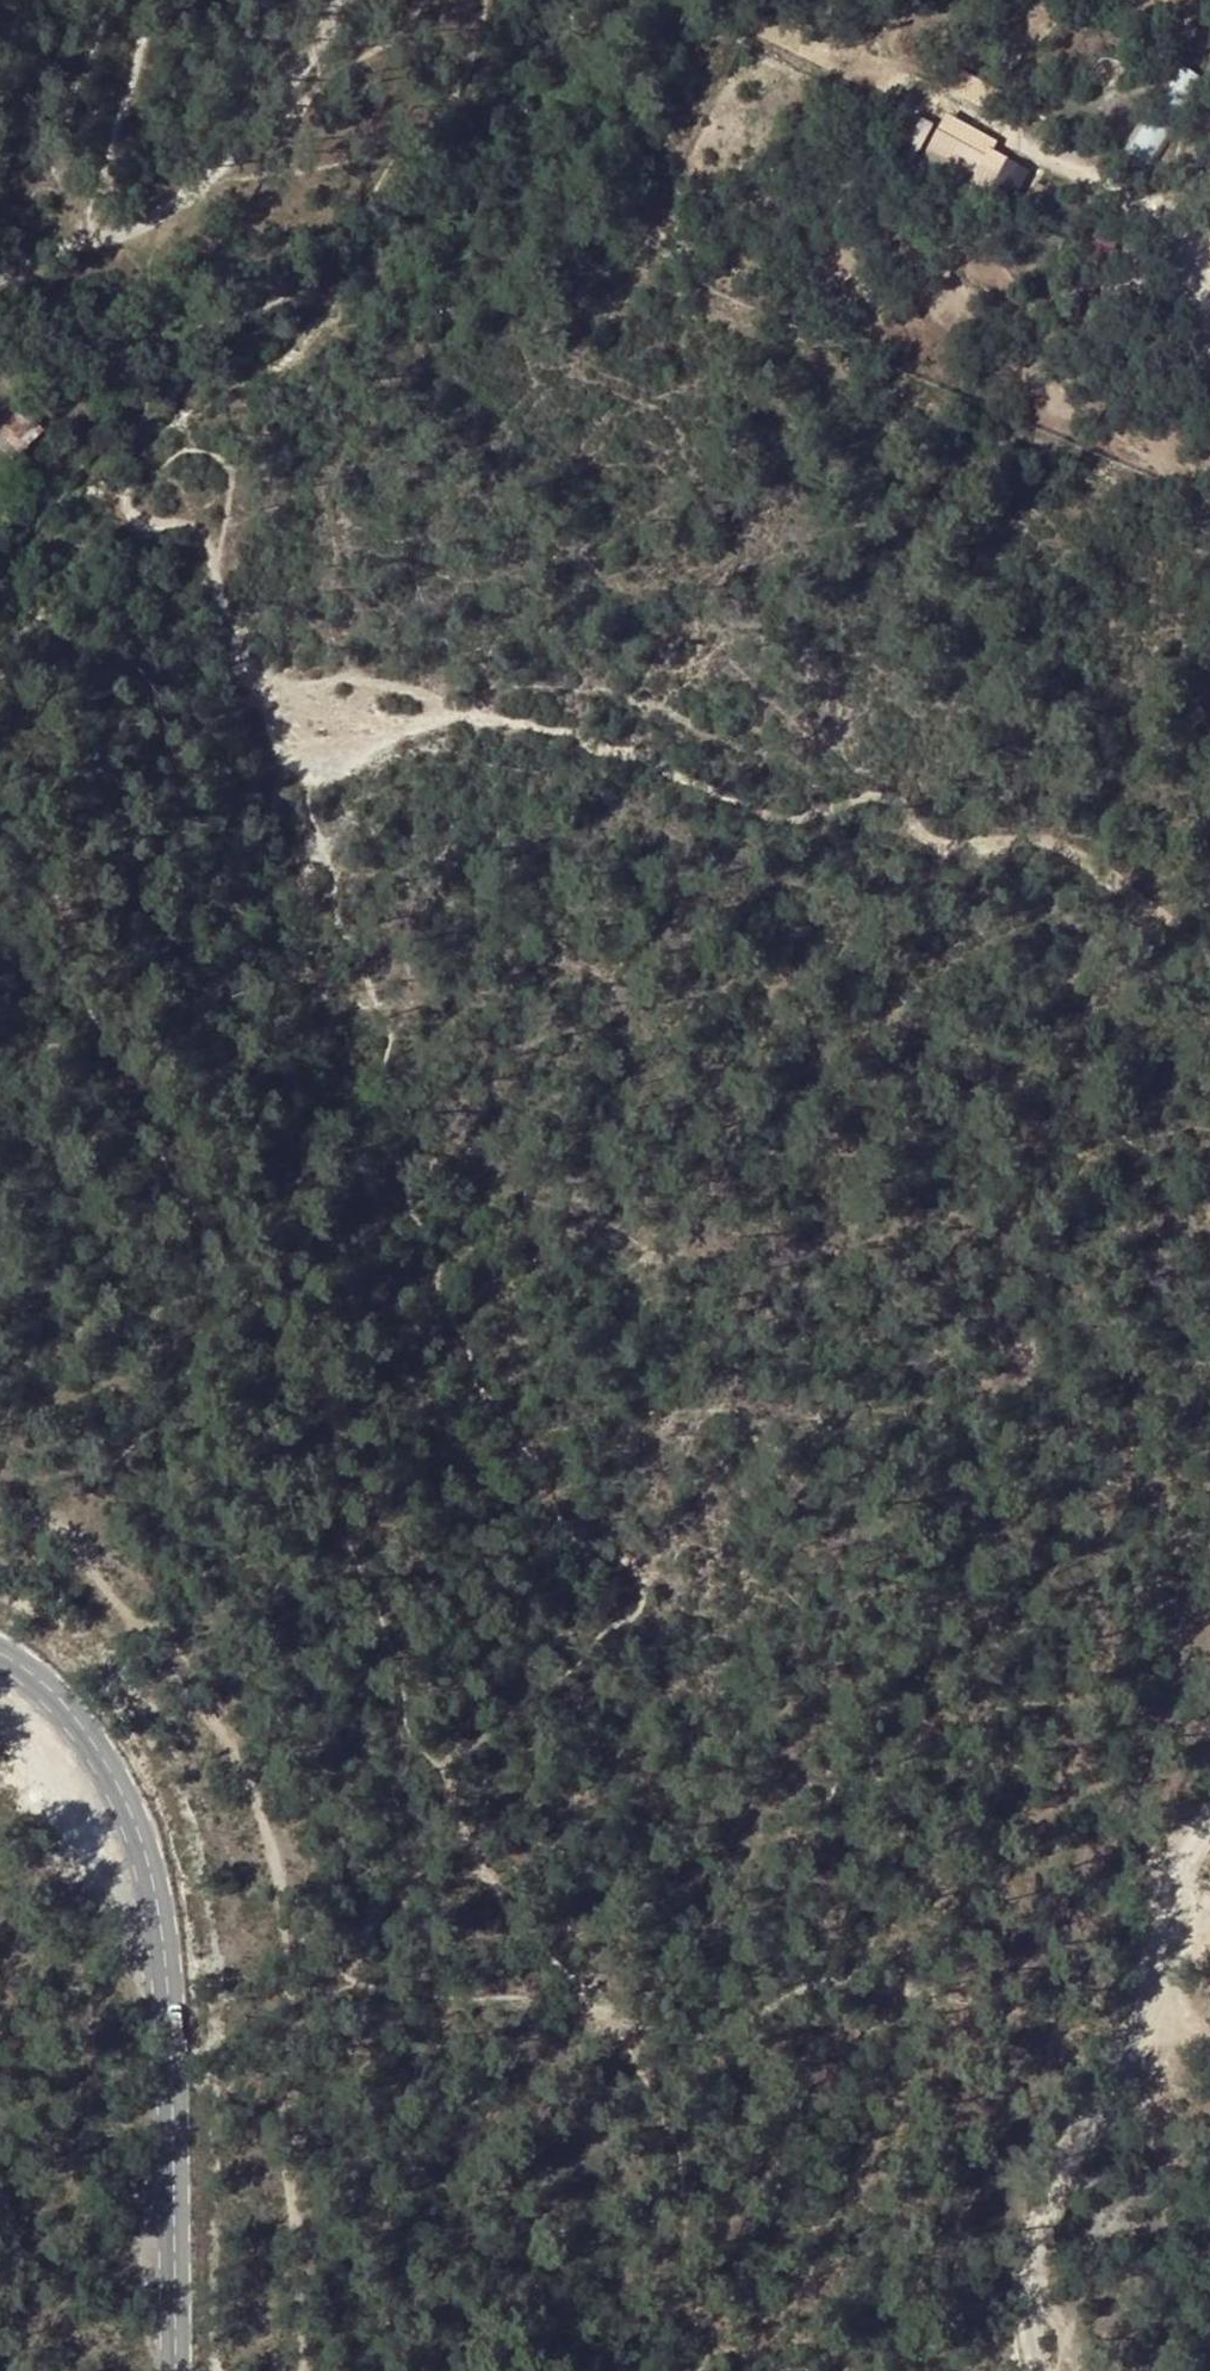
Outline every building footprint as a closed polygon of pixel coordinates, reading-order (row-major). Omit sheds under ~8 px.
[(1180,67),(1164,109),(1188,119),(1205,76),(1180,67)] [(910,114),(902,151),(926,156),(934,119),(910,114)] [(996,195),(989,209),(1010,219),(1037,164),(943,119),(924,160),(996,195)]
